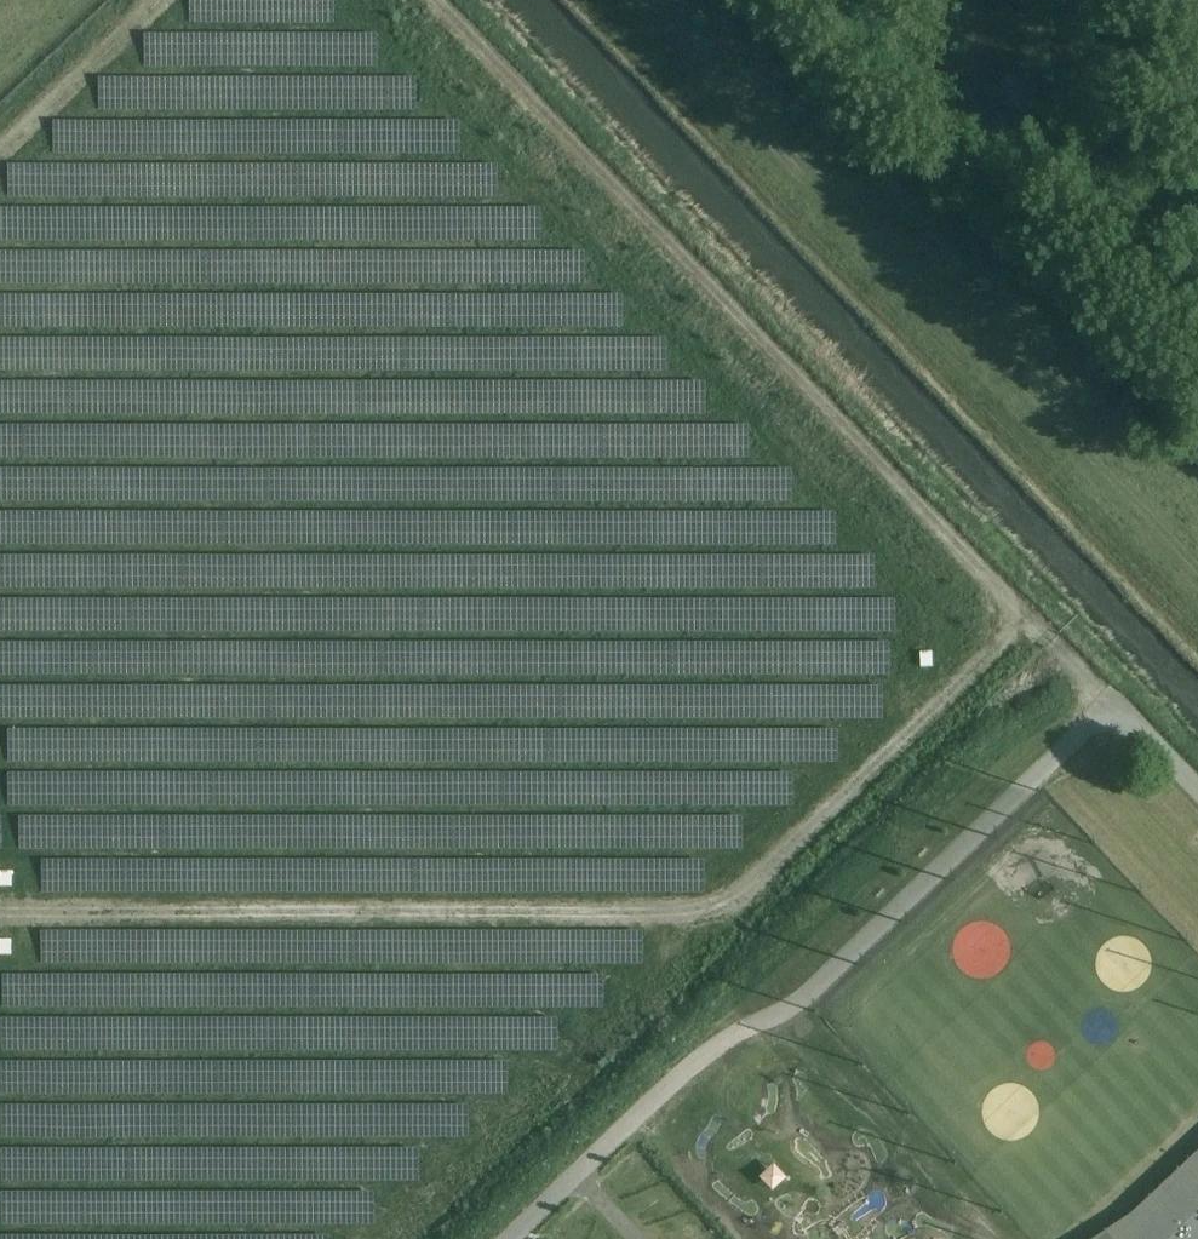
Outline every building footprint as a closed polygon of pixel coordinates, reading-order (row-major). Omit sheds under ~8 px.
[(1129,1216),(1094,1238),(1168,1238),(1197,1211),(1197,1152),(1129,1216)]
